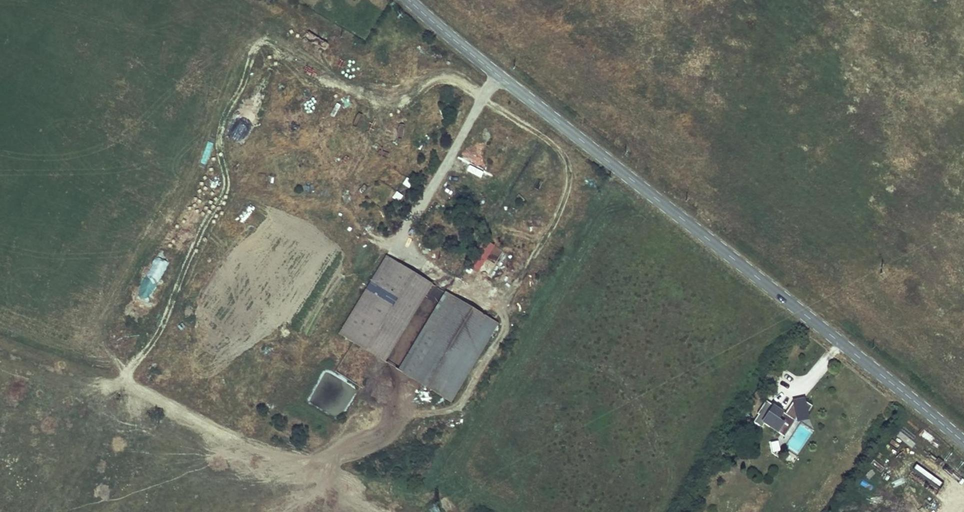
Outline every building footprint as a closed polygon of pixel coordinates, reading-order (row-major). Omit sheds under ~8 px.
[(406,178),(401,185),(408,189),(413,182),(406,178)] [(494,246),(485,240),(469,266),(477,272),(494,246)] [(399,264),(386,256),(378,269),(391,277),(399,264)] [(426,281),(399,264),(391,277),(378,269),(339,333),(379,358),(426,281)] [(140,329),(157,279),(142,274),(126,324),(140,329)] [(498,324),(450,295),(403,373),(451,402),(498,324)] [(763,381),(772,387),(778,378),(769,372),(763,381)] [(764,423),(781,435),(791,418),(796,417),(796,418),(808,416),(807,413),(812,406),(804,401),(804,398),(793,400),(793,402),(785,414),(782,412),(781,413),(777,411),(779,409),(766,401),(757,413),(758,414),(753,422),(761,428),(764,423)] [(796,418),(796,417),(791,418),(781,435),(784,437),(796,418)] [(779,440),(771,442),(774,452),(781,450),(779,440)] [(911,483),(923,488),(926,482),(914,476),(911,483)]
